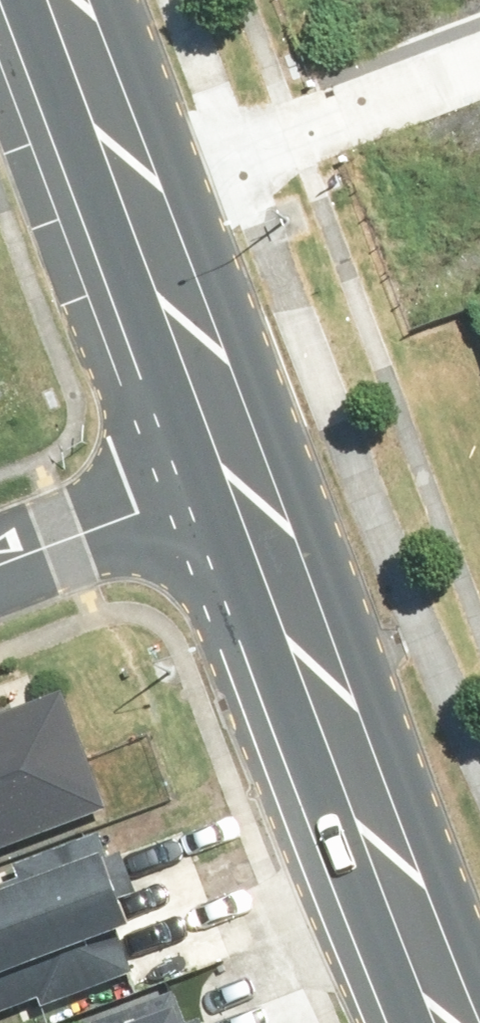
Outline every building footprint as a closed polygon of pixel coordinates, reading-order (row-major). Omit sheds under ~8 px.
[(116,809),(73,697),(0,724),(0,854),(116,809)] [(48,994),(53,1008),(143,977),(130,939),(145,934),(112,840),(22,871),(27,884),(0,893),(0,1011),(48,994)] [(183,997),(110,1022),(192,1022),(183,997)]
